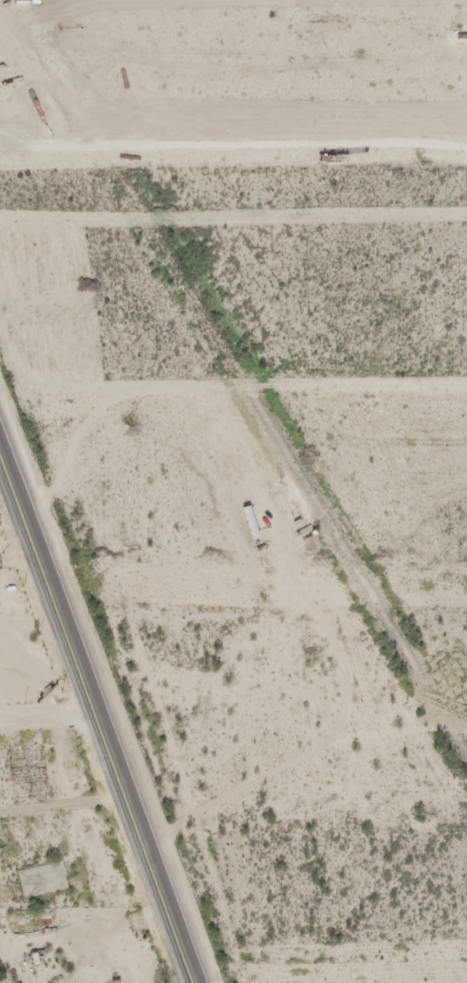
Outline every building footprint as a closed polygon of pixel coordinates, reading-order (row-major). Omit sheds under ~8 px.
[(58,892),(55,867),(13,871),(16,897),(58,892)]
